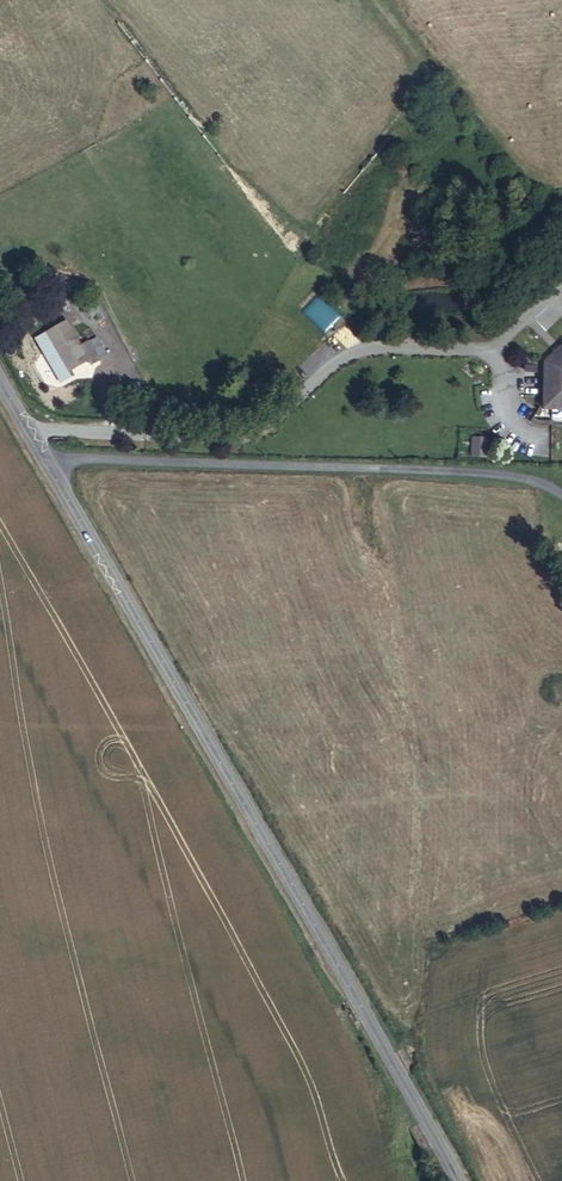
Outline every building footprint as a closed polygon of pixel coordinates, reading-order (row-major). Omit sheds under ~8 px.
[(105,369),(94,351),(84,356),(68,330),(48,342),(60,363),(53,368),(65,387),(91,370),(95,375),(105,369)] [(553,343),(543,352),(540,403),(548,403),(548,413),(561,413),(561,335),(553,343)] [(111,366),(100,347),(94,351),(105,369),(111,366)] [(470,435),(470,455),(488,456),(488,436),(470,435)] [(422,458),(439,458),(439,440),(423,440),(422,458)]
